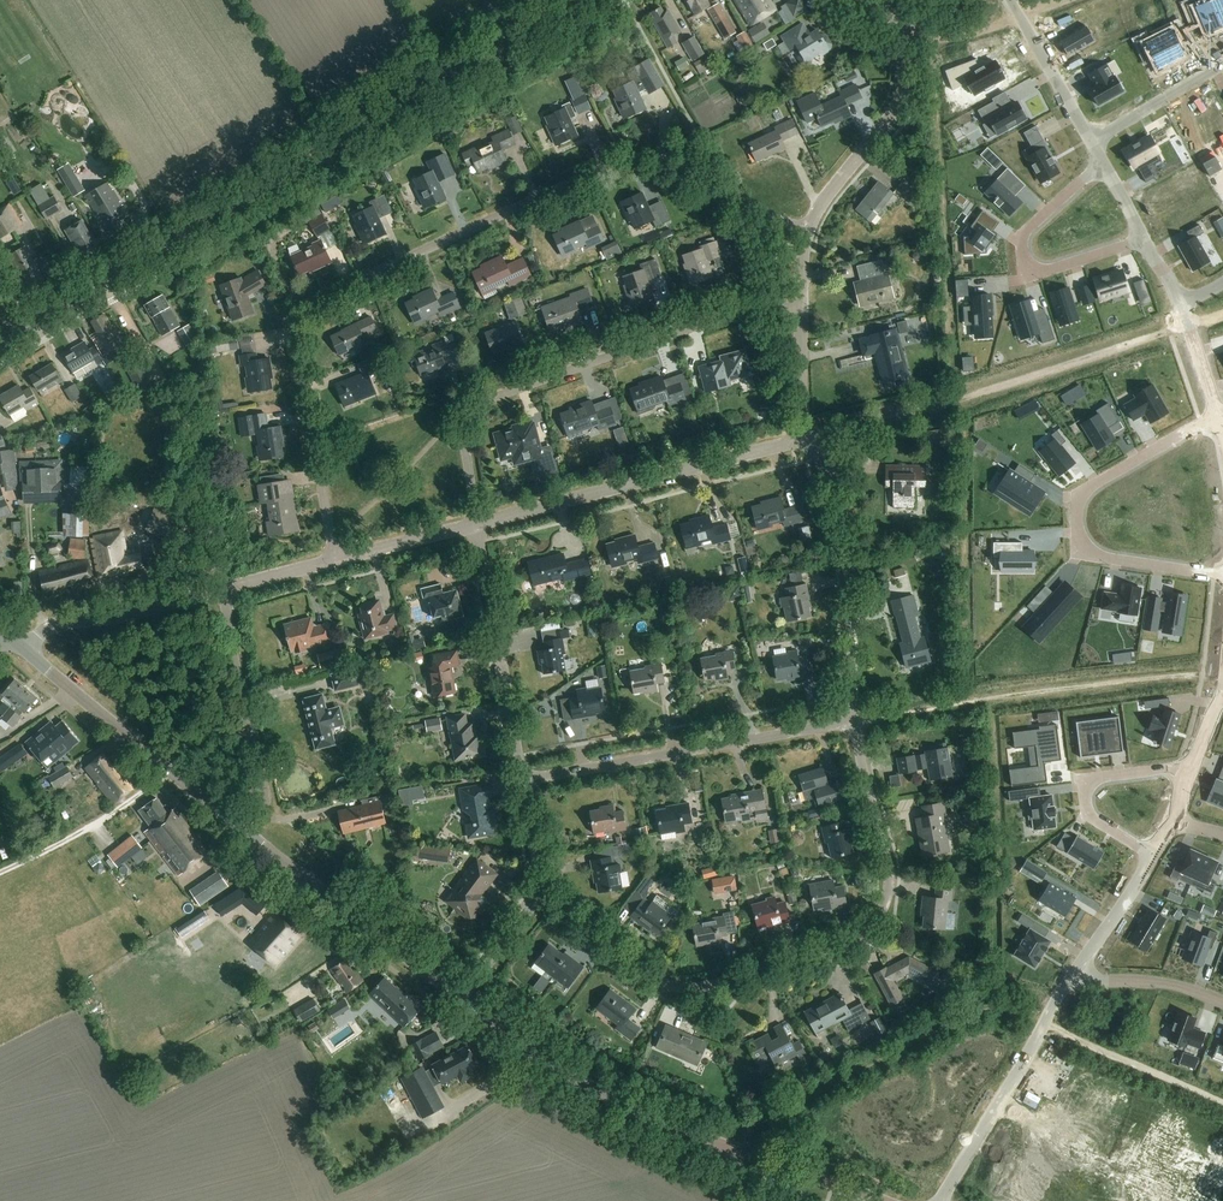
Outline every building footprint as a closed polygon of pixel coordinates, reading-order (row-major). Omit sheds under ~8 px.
[(685,1),(686,0),(691,9),(695,16),(707,9),(718,28),(724,39),(734,33),(726,18),(718,4),(711,9),(706,1),(708,0),(684,0),(685,1)] [(777,10),(771,0),(735,0),(751,26),(777,10)] [(801,0),(792,0),(786,4),(793,16),(806,9),(801,0)] [(1209,2),(1220,29),(1222,27),(1222,0),(1213,0),(1209,2)] [(1209,2),(1188,10),(1195,25),(1201,22),(1207,34),(1220,29),(1209,2)] [(680,32),(678,29),(668,11),(663,14),(660,9),(652,14),(655,19),(652,20),(668,48),(678,43),(674,36),(680,32)] [(770,34),(763,23),(748,31),(756,43),(770,34)] [(783,37),(786,42),(779,47),(783,53),(790,49),(791,50),(797,46),(803,56),(799,58),(804,66),(811,62),(813,55),(818,53),(824,54),(830,50),(831,44),(827,36),(820,35),(818,31),(811,35),(810,33),(808,33),(803,24),(783,37)] [(1061,42),(1069,56),(1094,41),(1086,27),(1061,42)] [(1178,27),(1159,37),(1172,63),(1185,57),(1178,44),(1185,41),(1178,27)] [(753,45),(745,32),(736,38),(744,51),(753,45)] [(1159,37),(1139,47),(1146,61),(1152,57),(1159,70),(1172,63),(1159,37)] [(703,55),(693,38),(682,44),(692,62),(703,55)] [(772,38),(763,44),(767,50),(768,51),(777,45),(772,38)] [(684,58),(675,63),(679,70),(688,65),(684,58)] [(649,96),(664,87),(649,60),(633,69),(634,73),(628,76),(631,84),(614,92),(620,106),(618,107),(624,121),(645,111),(637,94),(646,90),(649,96)] [(701,64),(699,60),(694,63),(699,74),(708,69),(704,63),(701,64)] [(976,63),(946,73),(953,91),(967,83),(975,97),(986,91),(988,94),(996,89),(994,86),(1006,80),(996,64),(981,72),(976,63)] [(1106,65),(1089,75),(1096,87),(1090,91),(1098,106),(1113,97),(1114,99),(1122,95),(1121,93),(1123,91),(1115,77),(1113,77),(1106,65)] [(685,89),(706,130),(742,111),(721,70),(685,89)] [(848,83),(858,77),(854,70),(844,75),(848,83)] [(843,97),(822,106),(817,94),(799,103),(809,123),(819,118),(823,127),(840,119),(841,121),(852,116),(847,106),(862,99),(856,85),(841,92),(843,97)] [(584,94),(571,100),(577,113),(591,107),(584,94)] [(1017,103),(1001,112),(995,101),(978,111),(985,124),(990,121),(997,134),(995,135),(996,136),(997,135),(1008,129),(1009,131),(1017,126),(1016,125),(1027,119),(1027,118),(1026,118),(1017,103)] [(570,121),(577,118),(570,104),(563,107),(564,110),(547,118),(553,133),(551,134),(556,146),(577,137),(570,121)] [(1212,106),(1199,113),(1212,139),(1222,134),(1222,116),(1218,119),(1212,106)] [(506,121),(514,136),(523,131),(516,116),(506,121)] [(782,142),(798,135),(792,121),(775,128),(776,132),(749,144),(756,162),(785,149),(782,142)] [(1024,134),(1027,140),(1039,133),(1036,128),(1024,134)] [(492,139),(494,143),(483,148),(482,146),(462,155),(467,166),(474,163),(478,173),(493,166),(494,169),(507,163),(502,151),(515,145),(509,131),(492,139)] [(1150,137),(1124,151),(1134,168),(1137,166),(1146,183),(1155,178),(1146,161),(1159,154),(1150,137)] [(0,139),(0,151),(7,161),(14,156),(2,138),(0,139)] [(1028,160),(1042,184),(1058,174),(1054,166),(1056,165),(1055,164),(1053,165),(1050,160),(1054,159),(1044,141),(1032,148),(1036,155),(1028,160)] [(456,175),(446,153),(426,162),(431,173),(414,180),(420,195),(418,196),(424,209),(445,199),(438,183),(456,175)] [(68,164),(57,170),(73,197),(84,191),(68,164)] [(395,169),(392,164),(380,171),(387,184),(392,181),(388,173),(395,169)] [(1000,177),(1005,183),(1013,175),(1007,169),(1000,177)] [(13,177),(6,182),(14,196),(22,191),(13,177)] [(985,193),(1009,216),(1022,202),(1021,203),(1015,197),(1016,196),(1015,196),(1014,196),(997,180),(985,193)] [(129,215),(109,182),(86,196),(110,237),(114,235),(116,239),(125,233),(119,222),(127,217),(126,217),(129,215)] [(890,198),(894,194),(880,183),(868,197),(867,197),(856,210),(876,226),(887,213),(879,206),(888,196),(890,198)] [(897,192),(915,207),(921,200),(915,196),(917,194),(904,183),(897,192)] [(49,199),(41,184),(30,190),(46,220),(62,211),(54,196),(49,199)] [(658,227),(665,224),(657,206),(649,210),(642,194),(621,203),(628,216),(630,215),(637,229),(655,220),(658,227)] [(376,216),(383,213),(376,199),(368,203),(371,208),(353,216),(360,230),(357,232),(363,245),(385,235),(376,216)] [(326,215),(336,209),(332,201),(322,207),(326,215)] [(9,203),(0,209),(0,240),(24,225),(9,203)] [(317,207),(296,220),(300,227),(308,222),(321,214),(317,207)] [(976,236),(963,237),(965,255),(987,254),(986,244),(989,241),(991,243),(997,234),(993,231),(999,223),(985,212),(979,221),(976,219),(971,226),(980,233),(977,237),(976,236)] [(332,230),(322,214),(321,214),(308,222),(318,238),(319,237),(331,230),(332,230)] [(1222,238),(1222,219),(1215,223),(1222,238)] [(100,246),(93,234),(91,235),(83,221),(66,231),(72,241),(73,240),(83,256),(92,250),(94,251),(98,249),(98,247),(100,246)] [(589,248),(605,240),(598,226),(585,232),(580,222),(567,228),(568,230),(554,236),(563,254),(587,244),(589,248)] [(1191,240),(1179,247),(1193,272),(1211,262),(1197,238),(1204,233),(1199,225),(1187,232),(1191,240)] [(331,230),(319,237),(321,240),(325,249),(337,243),(331,230)] [(649,244),(662,239),(660,234),(647,239),(649,244)] [(621,239),(605,245),(610,258),(626,252),(621,239)] [(316,270),(331,263),(325,249),(321,240),(312,244),(313,246),(291,256),(300,275),(315,268),(316,270)] [(706,261),(720,256),(715,243),(700,248),(701,250),(683,256),(688,271),(686,272),(690,285),(712,278),(706,261)] [(31,288),(44,280),(39,271),(40,270),(26,246),(8,257),(16,270),(19,268),(31,288)] [(509,285),(531,275),(524,260),(507,268),(502,257),(488,264),(489,267),(474,274),(482,292),(507,281),(509,285)] [(656,260),(649,262),(655,279),(662,276),(656,260)] [(863,306),(879,301),(893,298),(883,261),(879,262),(858,268),(863,283),(857,284),(863,306)] [(647,282),(654,280),(650,266),(641,268),(642,271),(624,277),(629,292),(627,293),(631,307),(653,299),(647,282)] [(50,277),(57,273),(53,267),(46,271),(50,277)] [(247,296),(266,285),(257,271),(241,281),(241,278),(220,286),(233,321),(254,313),(247,296)] [(1101,278),(1094,280),(1097,288),(1100,298),(1125,291),(1128,290),(1126,284),(1122,272),(1116,273),(1109,276),(1108,275),(1107,275),(1108,276),(1102,278),(1102,277),(1101,277),(1101,278)] [(208,282),(219,280),(218,274),(207,276),(208,282)] [(956,281),(957,297),(958,297),(968,297),(966,280),(956,281)] [(1143,280),(1133,283),(1139,300),(1149,296),(1151,303),(1152,302),(1143,280)] [(1089,286),(1078,289),(1084,305),(1094,302),(1089,286)] [(1069,318),(1077,316),(1076,313),(1068,288),(1050,294),(1059,322),(1069,318)] [(440,316),(460,307),(454,293),(437,301),(432,289),(420,295),(421,298),(407,304),(417,326),(429,320),(427,317),(438,311),(440,316)] [(579,312),(595,307),(588,290),(541,306),(550,332),(566,326),(567,328),(583,323),(579,312)] [(990,295),(973,296),(975,334),(992,333),(990,295)] [(163,337),(178,328),(168,309),(170,308),(163,296),(162,297),(160,296),(156,298),(155,301),(145,306),(152,318),(163,337)] [(518,317),(513,301),(505,304),(510,320),(518,317)] [(1029,301),(1011,307),(1015,319),(1012,320),(1012,321),(1015,320),(1021,339),(1039,334),(1042,344),(1055,340),(1047,315),(1035,319),(1029,301)] [(108,353),(123,344),(114,330),(113,331),(103,315),(92,322),(98,331),(95,333),(108,353)] [(364,339),(378,332),(372,317),(349,328),(350,330),(332,337),(340,355),(366,343),(364,339)] [(900,334),(909,332),(907,321),(897,323),(900,334)] [(493,353),(521,344),(514,324),(486,333),(493,353)] [(189,325),(177,331),(186,347),(198,340),(189,325)] [(883,381),(892,378),(907,375),(899,347),(901,346),(897,331),(861,341),(864,356),(876,353),(883,381)] [(445,341),(432,346),(434,350),(424,354),(423,351),(410,355),(414,366),(418,364),(421,375),(446,366),(443,358),(458,352),(452,335),(444,338),(445,341)] [(237,337),(210,341),(212,354),(239,350),(237,337)] [(98,367),(97,366),(104,363),(95,347),(90,350),(85,342),(75,348),(76,349),(64,356),(73,373),(77,379),(98,367)] [(129,344),(104,358),(108,365),(133,352),(129,344)] [(728,381),(753,374),(747,349),(721,356),(722,359),(699,365),(701,371),(706,391),(729,385),(728,381)] [(269,373),(271,373),(269,359),(256,361),(255,354),(240,357),(242,368),(247,367),(248,378),(245,378),(247,393),(271,389),(269,373)] [(367,373),(386,365),(382,354),(358,364),(362,375),(367,373)] [(860,355),(844,359),(845,364),(862,361),(860,355)] [(974,371),(973,357),(962,358),(963,372),(974,371)] [(48,389),(62,381),(52,364),(30,376),(39,391),(47,386),(48,389)] [(344,406),(376,394),(367,373),(362,375),(336,385),(344,406)] [(686,400),(680,382),(665,387),(661,377),(645,382),(646,385),(631,390),(638,410),(639,414),(652,409),(651,406),(667,400),(669,405),(686,400)] [(114,380),(102,387),(110,401),(122,394),(114,380)] [(65,390),(73,403),(83,397),(76,384),(65,390)] [(1080,385),(1061,397),(1066,406),(1085,394),(1080,385)] [(1145,414),(1150,423),(1169,413),(1152,385),(1134,395),(1136,399),(1125,405),(1133,420),(1145,414)] [(24,406),(27,411),(39,404),(31,389),(24,393),(20,386),(0,397),(10,414),(24,406)] [(616,424),(610,407),(596,412),(592,401),(576,407),(577,409),(561,415),(568,435),(569,439),(584,434),(583,430),(597,425),(599,430),(616,424)] [(1034,401),(1014,413),(1018,421),(1039,409),(1034,401)] [(1109,403),(1096,411),(1099,415),(1082,425),(1097,449),(1114,439),(1108,429),(1120,422),(1109,403)] [(283,441),(280,427),(268,429),(266,414),(239,418),(241,436),(258,434),(260,445),(256,446),(258,461),(283,457),(280,441),(283,441)] [(495,435),(500,454),(502,462),(514,459),(515,464),(541,457),(539,450),(540,450),(540,448),(533,424),(532,425),(531,422),(519,426),(520,428),(510,431),(508,430),(502,432),(501,433),(495,435)] [(622,444),(632,441),(627,425),(617,428),(622,444)] [(930,437),(945,435),(944,428),(929,430),(930,437)] [(1039,451),(1058,475),(1073,462),(1059,445),(1065,440),(1056,429),(1050,434),(1054,439),(1039,451)] [(710,435),(704,437),(706,445),(720,441),(719,437),(711,439),(710,435)] [(979,439),(974,447),(982,452),(987,444),(979,439)] [(552,445),(540,448),(540,450),(542,458),(534,459),(540,482),(560,477),(552,445)] [(5,492),(19,490),(16,463),(17,462),(15,449),(0,452),(0,472),(0,474),(2,474),(5,492)] [(1019,465),(1013,473),(998,463),(997,464),(1009,471),(999,487),(1033,510),(1044,494),(1047,496),(1048,495),(1035,487),(1029,483),(1035,475),(1019,465)] [(927,487),(927,466),(887,466),(886,487),(894,487),(893,507),(915,507),(916,487),(927,487)] [(25,504),(62,503),(60,468),(23,470),(25,504)] [(289,481),(281,482),(256,486),(259,503),(267,502),(271,522),(266,523),(268,537),(297,532),(289,481)] [(2,493),(0,488),(0,518),(12,513),(2,493)] [(804,504),(785,509),(782,497),(767,501),(768,503),(753,507),(759,531),(773,528),(771,523),(784,520),(785,524),(808,519),(804,504)] [(170,540),(179,519),(155,509),(146,530),(170,540)] [(67,512),(67,527),(71,527),(71,535),(89,535),(88,511),(67,512)] [(731,539),(727,524),(713,528),(710,516),(696,519),(697,522),(682,526),(688,549),(702,545),(701,541),(712,539),(713,544),(724,541),(731,539)] [(130,570),(131,571),(156,565),(152,545),(145,546),(146,550),(140,551),(139,548),(127,550),(123,531),(91,538),(99,579),(122,575),(121,572),(130,570)] [(638,546),(635,535),(621,538),(622,541),(607,545),(612,564),(638,558),(639,563),(659,558),(655,543),(645,545),(645,544),(638,546)] [(69,558),(86,559),(86,540),(71,539),(69,558)] [(1031,551),(1022,551),(1022,543),(993,543),(993,557),(1004,557),(1004,570),(1017,570),(1017,572),(1029,572),(1029,570),(1031,570),(1032,559),(1031,559),(1031,551)] [(928,547),(913,551),(915,559),(929,555),(928,547)] [(813,559),(825,556),(824,551),(811,554),(813,559)] [(587,558),(566,564),(563,553),(529,563),(535,585),(563,578),(564,581),(591,574),(587,558)] [(742,573),(749,571),(745,557),(738,558),(742,573)] [(76,587),(94,583),(89,564),(84,565),(83,562),(40,572),(45,592),(61,588),(62,591),(69,589),(68,585),(75,583),(76,587)] [(896,578),(906,575),(903,568),(894,571),(896,578)] [(673,577),(661,580),(664,591),(675,588),(673,577)] [(442,621),(462,616),(459,603),(458,603),(455,590),(443,593),(440,584),(421,589),(423,599),(428,597),(433,618),(441,616),(442,621)] [(748,584),(742,586),(745,604),(752,602),(748,584)] [(789,621),(811,616),(808,601),(810,600),(806,584),(787,588),(789,596),(782,597),(783,606),(786,606),(789,621)] [(1046,586),(1026,607),(1033,613),(1052,592),(1046,586)] [(1141,589),(1122,586),(1121,597),(1116,596),(1116,595),(1105,593),(1102,609),(1118,611),(1118,612),(1137,615),(1141,589)] [(1048,629),(1046,627),(1051,623),(1052,624),(1079,595),(1070,587),(1067,591),(1063,587),(1032,619),(1037,623),(1031,630),(1040,638),(1048,629)] [(1161,612),(1166,613),(1164,627),(1171,628),(1171,629),(1174,629),(1182,630),(1184,617),(1182,616),(1185,596),(1170,593),(1168,603),(1162,602),(1159,601),(1157,612),(1161,612)] [(907,666),(932,660),(925,637),(921,638),(915,617),(920,616),(914,594),(892,600),(896,615),(897,614),(905,645),(902,646),(907,666)] [(1149,598),(1144,630),(1157,632),(1161,612),(1157,612),(1159,601),(1162,602),(1162,600),(1149,598)] [(383,632),(396,628),(393,614),(383,617),(379,600),(360,605),(362,613),(358,614),(364,639),(383,634),(383,632)] [(669,605),(658,606),(660,623),(671,622),(669,605)] [(585,617),(565,621),(566,628),(575,626),(575,622),(587,620),(589,630),(596,628),(595,619),(593,619),(593,616),(585,617)] [(283,625),(289,647),(290,653),(295,652),(296,654),(306,652),(305,648),(316,646),(331,642),(327,625),(316,628),(312,626),(310,618),(283,625)] [(555,632),(556,639),(544,642),(545,650),(538,651),(539,660),(541,659),(544,675),(567,670),(564,655),(566,655),(563,639),(570,637),(569,630),(555,632)] [(812,645),(810,637),(798,639),(800,647),(812,645)] [(424,638),(409,641),(411,650),(426,647),(424,638)] [(338,650),(317,655),(320,668),(342,662),(338,650)] [(736,669),(734,655),(733,650),(715,653),(716,656),(701,659),(705,681),(720,678),(720,681),(728,679),(727,671),(736,669)] [(793,679),(810,675),(806,656),(798,657),(797,650),(788,651),(789,654),(773,657),(778,679),(793,676),(793,679)] [(451,666),(458,665),(456,651),(433,655),(435,667),(430,668),(432,679),(431,681),(433,696),(455,693),(452,674),(451,666)] [(1129,654),(1112,656),(1113,665),(1131,663),(1129,654)] [(657,684),(666,683),(662,663),(645,666),(646,668),(631,671),(635,694),(650,691),(650,694),(659,692),(657,684)] [(335,691),(358,685),(354,669),(331,675),(335,691)] [(27,689),(16,679),(3,695),(5,696),(0,701),(3,703),(0,707),(0,713),(3,716),(13,703),(14,704),(27,689)] [(563,700),(567,721),(574,719),(591,716),(591,714),(606,711),(601,688),(586,691),(586,689),(577,691),(579,698),(563,700)] [(3,716),(2,717),(13,727),(22,717),(19,714),(22,711),(25,713),(38,698),(27,689),(14,704),(13,703),(3,716)] [(339,710),(333,711),(327,713),(322,695),(303,700),(316,750),(335,745),(330,727),(343,723),(339,710)] [(1168,698),(1156,700),(1157,707),(1169,705),(1168,698)] [(1165,709),(1161,719),(1153,716),(1149,730),(1157,732),(1154,740),(1153,740),(1152,742),(1156,743),(1169,747),(1179,714),(1165,709)] [(1058,711),(1043,712),(1044,721),(1059,719),(1058,711)] [(471,757),(483,755),(481,741),(480,734),(475,735),(473,723),(467,724),(466,715),(447,718),(453,747),(456,746),(458,758),(471,756),(471,757)] [(1119,716),(1076,722),(1076,723),(1077,730),(1081,730),(1086,730),(1087,741),(1083,742),(1080,743),(1079,741),(1079,742),(1080,757),(1084,757),(1084,756),(1095,755),(1094,751),(1099,751),(1099,754),(1110,753),(1110,749),(1122,748),(1122,752),(1123,752),(1120,727),(1119,727),(1119,729),(1117,729),(1115,718),(1119,717),(1119,716)] [(441,730),(439,719),(424,721),(426,732),(441,730)] [(28,744),(38,756),(48,768),(80,740),(63,721),(55,728),(51,724),(28,744)] [(1038,766),(1009,770),(1011,786),(1047,782),(1045,763),(1061,760),(1057,725),(1039,727),(1039,729),(1013,733),(1015,749),(1036,746),(1038,766)] [(930,779),(954,775),(949,746),(925,750),(926,754),(916,756),(916,754),(897,757),(900,773),(928,768),(930,779)] [(119,764),(115,767),(104,754),(86,768),(98,783),(97,784),(114,805),(136,786),(127,775),(124,778),(119,773),(123,770),(119,764)] [(67,766),(49,777),(55,788),(74,777),(67,766)] [(838,780),(839,782),(828,786),(822,767),(798,775),(803,791),(802,791),(805,801),(815,799),(817,806),(850,795),(845,778),(838,780)] [(894,786),(905,785),(904,773),(893,774),(894,786)] [(974,780),(966,780),(967,786),(981,785),(981,778),(974,778),(974,780)] [(1206,803),(1222,809),(1222,784),(1215,780),(1206,803)] [(493,821),(495,821),(489,784),(459,789),(463,811),(473,818),(474,824),(469,824),(467,828),(468,836),(472,839),(483,836),(483,833),(492,832),(494,828),(493,821)] [(410,788),(399,790),(402,808),(413,806),(410,788)] [(1039,788),(1008,791),(1009,800),(1040,797),(1039,788)] [(757,821),(768,819),(763,789),(737,794),(738,796),(723,799),(727,821),(742,818),(742,821),(756,818),(757,821)] [(1031,809),(1027,809),(1029,820),(1033,819),(1034,829),(1034,830),(1035,830),(1054,827),(1055,827),(1056,827),(1055,826),(1054,816),(1055,816),(1055,815),(1054,808),(1054,807),(1053,807),(1051,796),(1052,796),(1051,795),(1050,795),(1050,796),(1031,798),(1030,798),(1030,799),(1031,809)] [(343,833),(386,823),(381,802),(379,802),(378,797),(360,801),(362,807),(338,813),(343,833)] [(178,876),(209,854),(175,809),(169,813),(157,798),(140,811),(151,826),(144,832),(144,831),(178,876)] [(942,814),(947,813),(945,801),(922,806),(924,817),(917,819),(923,854),(949,848),(942,814)] [(693,823),(690,808),(689,802),(672,806),(673,808),(657,810),(662,833),(677,830),(677,833),(685,831),(684,824),(693,823)] [(610,833),(627,830),(624,810),(615,812),(614,804),(605,806),(605,807),(591,810),(595,833),(610,831),(610,833)] [(808,811),(810,819),(823,815),(821,808),(808,811)] [(832,857),(854,851),(850,836),(852,835),(850,827),(843,829),(840,821),(821,827),(826,843),(828,843),(832,857)] [(646,828),(635,829),(637,840),(647,839),(646,828)] [(779,829),(767,831),(770,844),(781,842),(779,829)] [(1064,832),(1055,847),(1063,851),(1066,845),(1069,847),(1066,853),(1093,870),(1094,870),(1104,852),(1077,836),(1076,835),(1074,839),(1071,837),(1064,832)] [(132,835),(107,855),(118,868),(131,857),(141,850),(142,848),(132,835)] [(628,844),(612,847),(614,856),(630,853),(628,844)] [(451,851),(418,845),(416,858),(448,863),(451,851)] [(1190,885),(1204,856),(1190,850),(1182,867),(1176,864),(1169,878),(1177,881),(1178,879),(1190,885)] [(88,861),(92,867),(100,861),(95,855),(88,861)] [(1217,862),(1204,856),(1190,885),(1203,891),(1202,893),(1210,896),(1216,883),(1209,879),(1217,862)] [(611,858),(605,859),(592,861),(595,878),(597,877),(600,893),(622,889),(619,874),(621,873),(620,865),(612,866),(611,858)] [(1022,867),(1043,880),(1048,872),(1027,859),(1022,867)] [(446,902),(455,909),(472,922),(481,911),(479,910),(480,908),(481,905),(482,903),(482,901),(482,899),(481,896),(497,875),(477,860),(446,902)] [(716,866),(701,870),(704,878),(718,874),(716,866)] [(787,868),(778,871),(781,880),(790,878),(787,868)] [(189,891),(199,905),(226,887),(217,872),(189,891)] [(734,876),(712,880),(715,895),(728,892),(732,891),(732,892),(737,891),(734,876)] [(830,910),(847,906),(843,885),(834,887),(833,880),(825,881),(825,884),(810,886),(814,910),(829,907),(830,910)] [(1049,883),(1050,883),(1043,894),(1039,900),(1064,916),(1068,910),(1069,910),(1075,899),(1076,900),(1076,899),(1050,882),(1049,883)] [(951,900),(952,885),(937,884),(936,897),(924,896),(922,912),(925,912),(924,926),(944,928),(947,899),(951,900)] [(232,893),(256,916),(266,905),(244,885),(232,893)] [(790,905),(798,903),(795,893),(787,895),(790,905)] [(1170,893),(1167,899),(1180,905),(1183,898),(1170,893)] [(633,915),(631,917),(645,927),(646,925),(658,935),(671,918),(673,920),(679,912),(657,896),(650,906),(643,901),(633,915)] [(774,926),(790,921),(785,901),(777,904),(775,897),(767,899),(767,901),(753,905),(759,928),(773,923),(774,926)] [(222,900),(215,904),(223,916),(230,912),(222,900)] [(1203,905),(1200,912),(1213,918),(1216,911),(1203,905)] [(1135,933),(1151,943),(1166,919),(1150,909),(1135,933)] [(1189,910),(1187,916),(1197,920),(1199,914),(1189,910)] [(1183,914),(1177,911),(1173,916),(1179,920),(1183,914)] [(275,914),(261,932),(262,933),(257,939),(255,938),(250,944),(267,958),(270,962),(276,967),(297,943),(296,942),(301,937),(299,936),(306,928),(290,914),(284,922),(275,914)] [(1015,954),(1014,955),(1015,956),(1033,967),(1035,968),(1035,966),(1049,943),(1050,943),(1050,941),(1049,941),(1044,938),(1049,931),(1022,915),(1018,922),(1029,929),(1029,930),(1015,954)] [(728,936),(724,916),(707,919),(707,921),(693,924),(697,947),(712,944),(713,947),(720,945),(719,937),(728,936)] [(1193,933),(1184,958),(1202,965),(1208,948),(1212,949),(1218,933),(1210,930),(1207,938),(1193,933)] [(563,955),(550,945),(532,967),(543,975),(547,970),(569,987),(584,968),(564,953),(563,955)] [(938,972),(909,957),(886,969),(885,967),(875,972),(894,1009),(904,1003),(893,982),(906,975),(930,987),(938,972)] [(352,973),(344,961),(330,970),(341,985),(343,983),(346,988),(344,990),(347,993),(364,981),(356,971),(352,973)] [(945,970),(941,978),(952,983),(956,976),(945,970)] [(400,995),(383,979),(370,993),(374,996),(374,998),(405,1026),(421,1009),(403,992),(400,995)] [(632,1040),(641,1029),(629,1020),(637,1008),(612,989),(598,1006),(620,1022),(615,1028),(632,1040)] [(816,1033),(841,1019),(842,1019),(848,1031),(870,1019),(861,1003),(849,1010),(840,991),(804,1010),(816,1033)] [(321,1011),(314,998),(294,1010),(301,1023),(321,1011)] [(1205,1033),(1193,1029),(1197,1019),(1179,1012),(1168,1040),(1186,1047),(1187,1044),(1199,1048),(1205,1033)] [(877,1036),(888,1030),(881,1016),(870,1022),(877,1036)] [(314,1023),(308,1027),(312,1033),(318,1029),(314,1023)] [(777,1035),(770,1038),(768,1034),(754,1042),(753,1039),(745,1043),(756,1063),(770,1055),(776,1065),(797,1054),(801,1061),(808,1058),(799,1041),(792,1045),(781,1024),(773,1028),(777,1035)] [(696,1063),(697,1060),(705,1044),(668,1027),(659,1047),(684,1058),(696,1063)] [(443,1047),(435,1032),(411,1045),(419,1060),(443,1047)] [(1218,1044),(1213,1059),(1222,1062),(1222,1046),(1218,1044)] [(433,1066),(442,1083),(443,1085),(458,1076),(462,1083),(472,1077),(469,1071),(478,1066),(468,1047),(433,1066)] [(1182,1052),(1178,1064),(1194,1069),(1198,1058),(1182,1052)] [(444,1108),(424,1072),(422,1068),(403,1079),(424,1118),(444,1108)]
